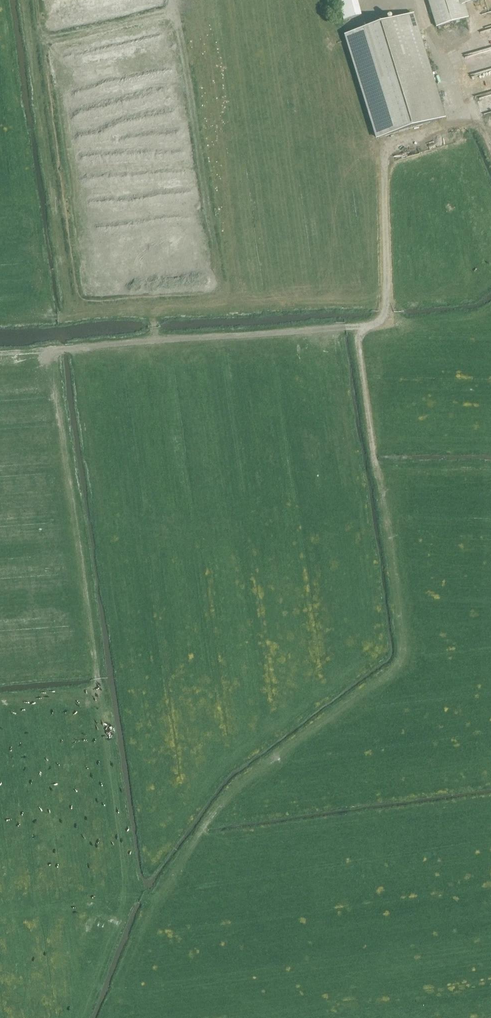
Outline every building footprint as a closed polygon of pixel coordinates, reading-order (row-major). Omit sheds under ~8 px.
[(348,13),(366,9),(364,0),(345,0),(348,13)] [(436,27),(469,17),(464,2),(470,0),(427,0),(436,27)] [(412,14),(346,34),(378,138),(443,118),(412,14)]
